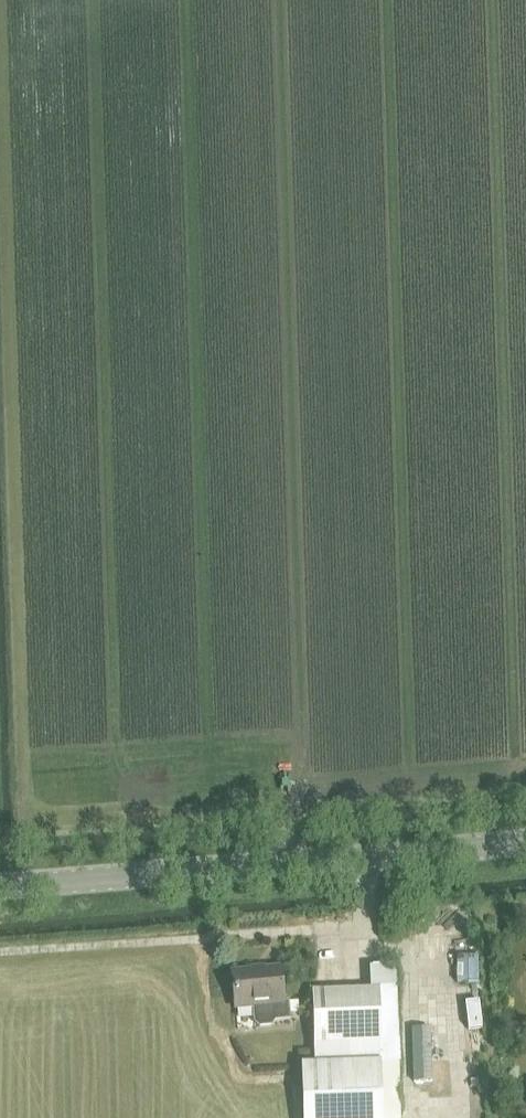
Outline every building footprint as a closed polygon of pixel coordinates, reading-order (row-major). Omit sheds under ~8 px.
[(236,1009),(254,1007),(256,1023),(260,1027),(271,1026),(275,1021),(290,1020),(289,1003),(284,1004),(281,969),(232,974),(236,1009)] [(318,994),(312,994),(315,1067),(301,1068),(303,1117),(400,1117),(395,969),(370,969),(370,992),(318,994)]
